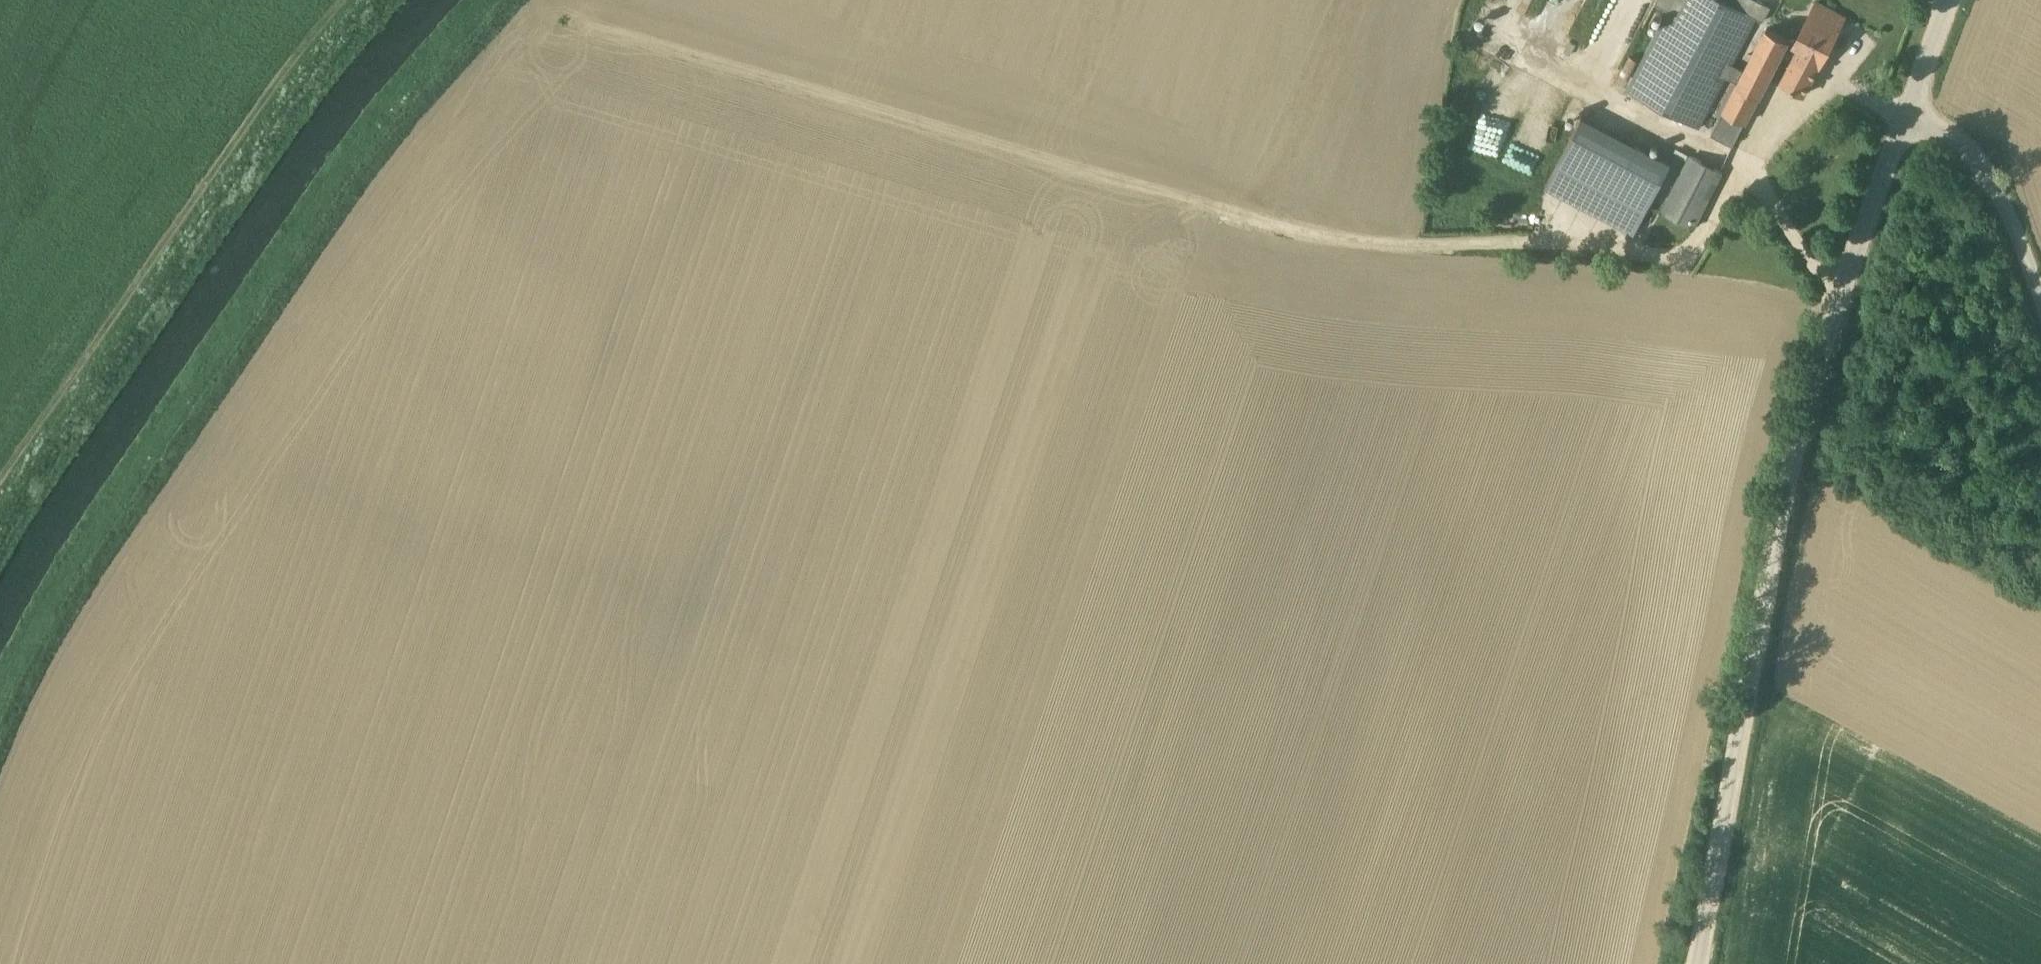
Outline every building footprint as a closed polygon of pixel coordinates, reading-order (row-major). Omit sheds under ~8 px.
[(1740,68),(1733,64),(1757,17),(1763,20),(1771,6),(1760,0),(1732,0),(1731,2),(1727,0),(1657,0),(1655,3),(1669,10),(1627,90),(1700,128),(1726,77),(1734,81),(1740,68)] [(1796,47),(1779,81),(1802,93),(1802,94),(1803,94),(1844,16),(1817,2),(1796,42),(1794,46),(1796,47)] [(1794,46),(1796,42),(1767,27),(1745,70),(1740,68),(1734,81),(1716,114),(1721,116),(1712,134),(1733,145),(1769,76),(1779,81),(1796,47),(1794,46)] [(1582,117),(1546,187),(1635,233),(1671,163),(1582,117)] [(1691,155),(1662,211),(1694,227),(1723,172),(1691,155)]
